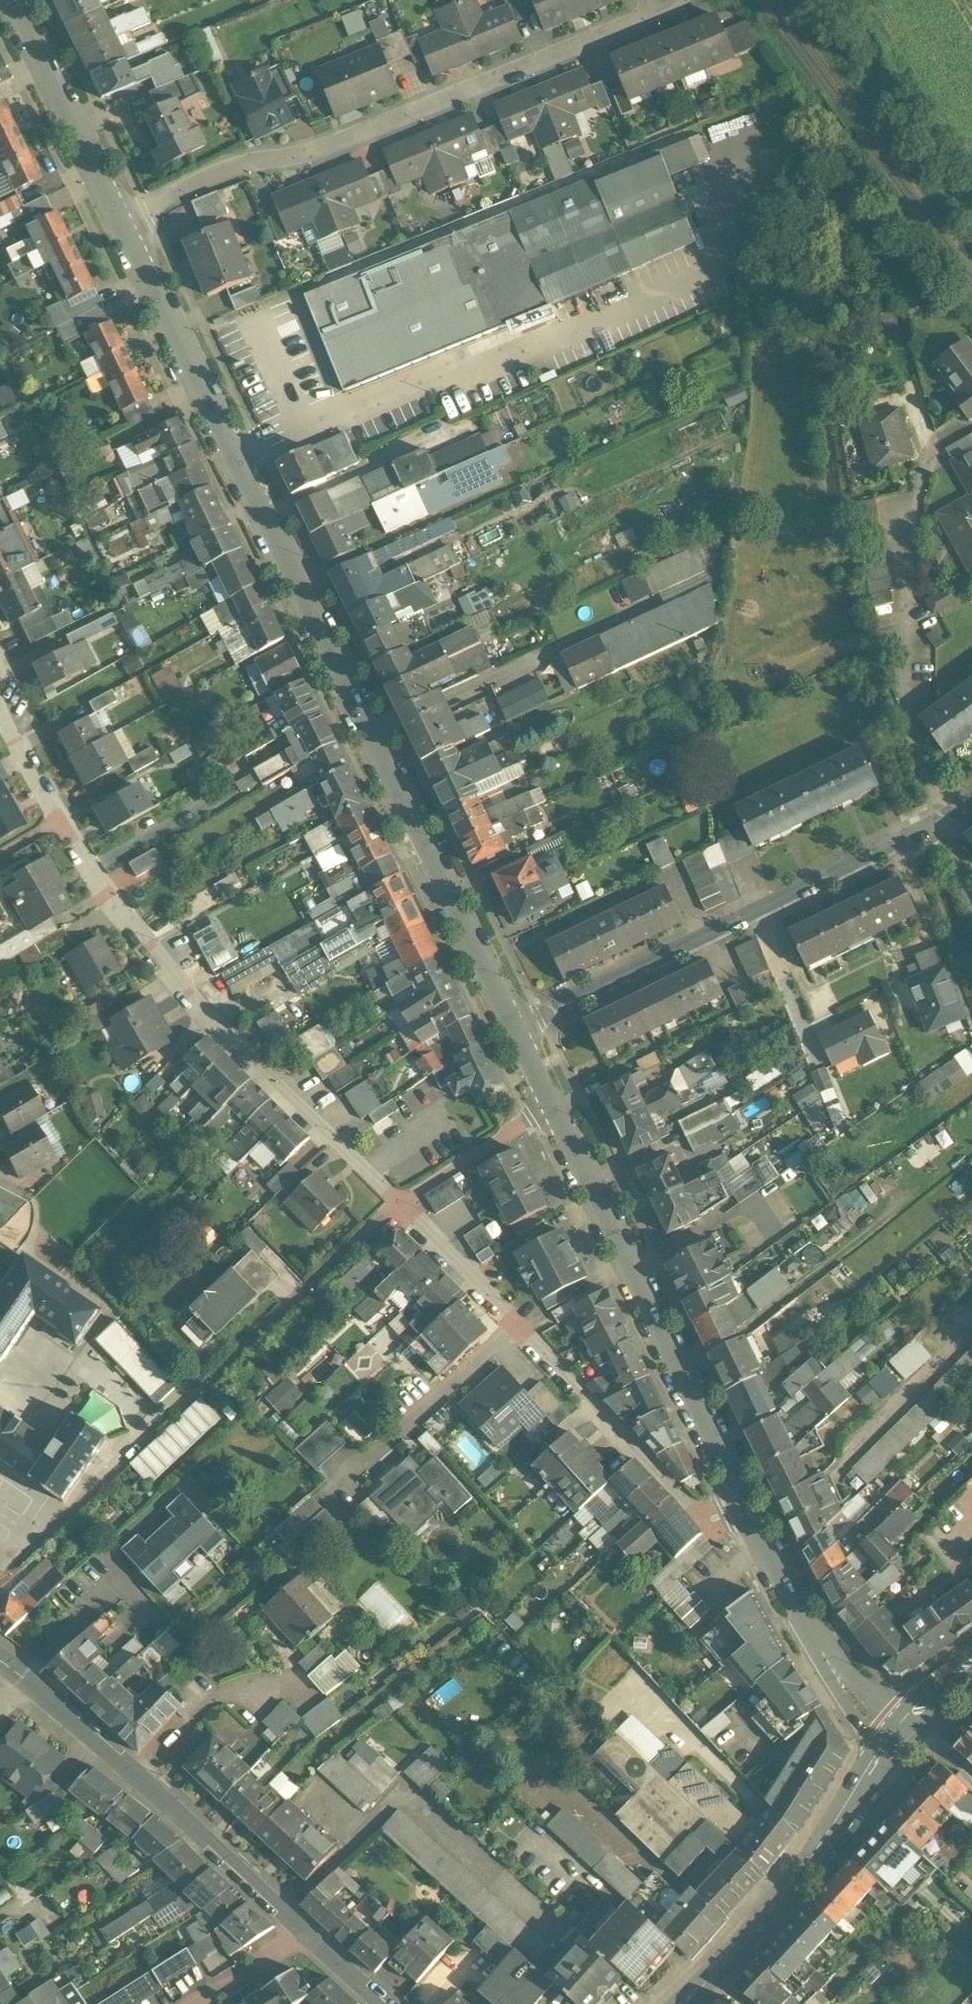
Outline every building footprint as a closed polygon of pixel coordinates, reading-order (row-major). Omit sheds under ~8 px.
[(54,1),(65,24),(99,11),(94,0),(57,0),(54,1)] [(482,17),(475,0),(465,0),(456,4),(477,57),(522,39),(515,22),(509,6),(507,7),(482,17)] [(507,7),(509,6),(515,22),(526,18),(521,6),(519,0),(504,0),(507,7)] [(533,2),(544,30),(571,20),(563,0),(532,0),(533,2)] [(571,20),(597,9),(593,0),(563,0),(571,20)] [(597,9),(619,0),(593,0),(597,9)] [(420,41),(418,42),(425,59),(432,76),(477,57),(456,4),(437,11),(445,31),(420,41)] [(350,35),(369,28),(362,9),(343,16),(350,35)] [(99,11),(65,24),(79,52),(112,39),(99,11)] [(143,11),(124,18),(131,31),(149,24),(143,11)] [(718,16),(690,27),(707,68),(735,57),(724,30),(718,16)] [(379,39),(392,35),(385,17),(373,22),(379,39)] [(750,20),(724,30),(735,56),(766,43),(750,20)] [(707,68),(690,27),(665,38),(681,79),(707,68)] [(402,30),(377,41),(380,48),(381,47),(388,64),(412,55),(406,39),(402,30)] [(417,34),(406,39),(412,55),(415,63),(425,59),(418,42),(420,41),(417,34)] [(681,79),(665,38),(639,48),(655,89),(681,79)] [(112,39),(79,52),(90,74),(123,61),(117,48),(112,39)] [(133,42),(117,48),(123,61),(138,55),(133,42)] [(380,48),(318,73),(336,115),(398,90),(388,64),(381,47),(380,48)] [(655,89),(639,48),(612,59),(623,87),(629,100),(630,100),(655,89)] [(165,55),(146,63),(153,76),(171,69),(165,55)] [(123,61),(90,74),(101,97),(134,84),(128,70),(123,61)] [(153,76),(146,63),(128,70),(134,84),(153,76)] [(298,97),(282,64),(267,72),(272,83),(275,82),(285,103),(298,97)] [(171,69),(153,76),(157,88),(177,80),(182,78),(177,67),(171,69)] [(265,69),(233,85),(240,99),(237,100),(256,139),(294,120),(285,103),(275,82),(272,83),(267,72),(265,69)] [(584,70),(540,88),(562,142),(580,134),(571,114),(597,104),(598,103),(591,87),(584,70)] [(157,88),(149,92),(156,107),(174,98),(178,106),(188,101),(177,80),(157,88)] [(602,82),(591,87),(598,103),(597,104),(600,111),(612,106),(602,82)] [(629,100),(623,87),(612,92),(622,116),(634,111),(630,100),(629,100)] [(540,88),(495,106),(502,123),(509,139),(510,139),(535,129),(544,149),(562,142),(540,88)] [(178,106),(174,98),(156,107),(142,114),(163,157),(156,161),(160,168),(205,145),(197,128),(190,131),(178,106)] [(3,101),(0,102),(0,150),(21,140),(3,101)] [(473,115),(429,134),(451,187),(480,175),(475,164),(489,158),(489,156),(486,149),(487,149),(480,132),(473,115)] [(757,118),(758,136),(783,134),(782,117),(757,118)] [(509,139),(502,123),(491,127),(501,151),(513,146),(510,139),(509,139)] [(491,127),(480,132),(487,149),(486,149),(489,156),(501,151),(491,127)] [(429,134),(384,152),(391,168),(398,185),(399,184),(424,174),(433,194),(451,187),(429,134)] [(709,159),(700,135),(689,140),(699,163),(709,159)] [(0,150),(0,163),(14,191),(40,178),(21,140),(0,150)] [(689,140),(659,152),(669,176),(699,163),(689,140)] [(659,152),(511,212),(549,309),(633,272),(633,271),(695,243),(669,176),(659,152)] [(362,161),(318,179),(339,232),(358,225),(349,204),(374,194),(376,194),(369,177),(362,161)] [(391,168),(380,172),(390,197),(402,192),(399,184),(398,185),(391,168)] [(390,197),(380,172),(369,177),(376,194),(374,194),(377,201),(390,197)] [(318,179),(274,197),(280,213),(289,234),(290,233),(314,223),(321,240),(339,232),(318,179)] [(218,191),(192,202),(202,225),(228,214),(218,191)] [(0,204),(0,218),(6,215),(21,208),(15,196),(0,204)] [(46,196),(22,208),(28,220),(52,208),(46,196)] [(56,212),(30,225),(36,237),(49,262),(75,250),(56,212)] [(511,212),(305,296),(344,392),(549,309),(511,212)] [(280,213),(269,218),(279,242),(292,237),(290,233),(289,234),(280,213)] [(10,223),(6,215),(0,218),(0,227),(10,223)] [(228,224),(186,240),(197,268),(239,251),(228,224)] [(32,237),(6,249),(20,277),(49,262),(36,237),(33,238),(32,237)] [(75,250),(49,262),(66,300),(67,301),(94,288),(75,250)] [(239,251),(197,268),(209,296),(250,279),(239,251)] [(257,286),(231,297),(236,310),(262,300),(257,286)] [(94,288),(67,301),(61,303),(69,320),(101,305),(102,305),(94,288)] [(62,291),(56,294),(60,303),(66,300),(62,291)] [(69,320),(56,327),(64,344),(83,334),(108,321),(101,305),(69,320)] [(891,309),(880,314),(890,336),(901,331),(891,309)] [(108,321),(83,334),(102,372),(128,359),(110,321),(108,321)] [(964,354),(959,348),(940,362),(943,375),(946,378),(952,373),(964,390),(958,394),(965,403),(966,405),(962,408),(971,420),(971,419),(971,348),(964,354)] [(128,359),(102,372),(120,410),(121,410),(146,397),(147,397),(128,359)] [(146,397),(121,410),(129,427),(154,415),(146,397)] [(862,406),(839,413),(843,426),(859,421),(866,419),(862,406)] [(866,419),(859,421),(874,470),(913,459),(899,410),(866,419)] [(179,418),(149,432),(150,433),(132,442),(143,466),(162,457),(191,443),(179,418)] [(480,435),(430,457),(438,476),(502,447),(494,431),(480,437),(480,435)] [(345,434),(278,464),(293,496),(327,481),(326,479),(359,464),(346,433),(344,433),(345,434)] [(105,439),(80,452),(86,464),(111,451),(105,439)] [(191,443),(162,457),(165,464),(171,477),(201,463),(191,443)] [(375,505),(374,505),(387,532),(501,481),(495,468),(510,461),(504,447),(502,447),(438,476),(375,505)] [(427,451),(364,479),(367,488),(375,505),(438,476),(430,457),(427,451)] [(954,463),(971,495),(971,452),(954,463)] [(143,466),(140,467),(142,471),(148,469),(149,471),(165,464),(162,457),(143,466)] [(171,477),(169,478),(181,502),(213,488),(201,463),(171,477)] [(165,464),(149,471),(148,469),(142,471),(129,477),(136,493),(169,478),(171,477),(165,464)] [(129,477),(112,485),(119,501),(136,493),(129,477)] [(169,478),(136,493),(148,517),(166,509),(181,502),(169,478)] [(213,488),(181,502),(199,540),(199,541),(231,526),(213,488)] [(367,488),(349,497),(356,513),(358,512),(374,505),(375,505),(367,488)] [(327,491),(298,505),(312,534),(341,520),(333,504),(327,491)] [(939,515),(971,573),(971,496),(939,515)] [(349,497),(333,504),(341,520),(356,513),(349,497)] [(0,501),(0,532),(17,524),(5,499),(6,499),(5,498),(4,499),(0,501)] [(875,500),(853,504),(866,572),(867,572),(888,567),(875,500)] [(148,517),(143,519),(149,531),(172,521),(166,509),(148,517)] [(341,520),(312,534),(312,535),(326,564),(356,550),(349,535),(365,528),(358,512),(356,513),(341,520)] [(447,519),(368,557),(373,567),(453,530),(447,519)] [(18,572),(36,563),(17,524),(0,532),(0,581),(18,572)] [(231,526),(199,541),(199,540),(192,543),(199,557),(204,568),(215,563),(243,549),(231,526)] [(94,557),(87,541),(55,555),(61,570),(94,557)] [(668,588),(708,570),(699,546),(642,572),(652,595),(668,588)] [(217,567),(220,574),(232,598),(233,598),(259,584),(244,552),(217,567)] [(368,555),(331,572),(351,614),(380,601),(395,594),(403,590),(395,572),(372,583),(369,578),(371,577),(369,574),(375,571),(373,567),(368,557),(368,555)] [(199,557),(182,565),(188,576),(204,568),(199,557)] [(423,559),(407,566),(416,584),(431,577),(423,559)] [(204,568),(188,576),(193,587),(220,574),(217,567),(215,563),(204,568)] [(182,565),(166,573),(171,584),(188,576),(182,565)] [(407,566),(395,572),(403,590),(411,586),(416,584),(407,566)] [(888,567),(867,572),(873,607),(894,603),(891,591),(893,591),(889,567),(888,567)] [(711,577),(708,570),(668,588),(674,603),(711,585),(711,577)] [(0,581),(0,603),(10,624),(17,621),(37,611),(27,591),(18,572),(0,581)] [(259,584),(233,598),(243,618),(269,604),(259,584)] [(674,603),(669,605),(685,640),(719,624),(711,585),(674,603)] [(53,617),(38,586),(27,591),(37,611),(17,621),(29,645),(73,624),(66,611),(53,617)] [(403,590),(395,594),(405,616),(421,608),(411,586),(403,590)] [(467,615),(495,605),(488,588),(460,598),(467,615)] [(232,598),(220,605),(220,606),(201,616),(212,635),(225,628),(243,618),(233,598),(232,598)] [(380,601),(351,614),(364,639),(392,626),(380,601)] [(269,604),(243,618),(260,652),(286,638),(269,604)] [(669,605),(599,637),(615,672),(685,640),(669,605)] [(425,615),(407,623),(413,634),(405,638),(401,643),(404,650),(408,648),(423,641),(430,638),(434,636),(425,615)] [(260,652),(243,618),(225,628),(236,647),(231,650),(238,664),(260,652)] [(97,621),(71,633),(78,644),(103,632),(97,621)] [(496,624),(476,633),(482,644),(501,635),(496,624)] [(392,626),(364,639),(375,663),(404,650),(401,643),(392,626)] [(474,629),(441,644),(448,660),(459,655),(482,644),(476,633),(474,629)] [(944,642),(936,630),(928,636),(937,648),(944,642)] [(599,637),(562,654),(578,689),(615,672),(599,637)] [(430,638),(423,641),(425,647),(432,643),(430,638)] [(288,643),(256,662),(271,693),(304,675),(288,643)] [(441,644),(418,655),(418,654),(412,657),(420,673),(448,660),(441,644)] [(71,646),(35,664),(48,689),(83,671),(75,653),(71,646)] [(86,648),(75,653),(83,670),(95,665),(94,664),(97,662),(95,658),(91,660),(86,648)] [(404,650),(375,663),(387,688),(420,673),(412,657),(408,648),(404,650)] [(459,655),(448,660),(455,675),(466,670),(459,655)] [(208,656),(170,677),(179,694),(217,673),(208,656)] [(448,660),(420,673),(427,688),(433,685),(455,675),(448,660)] [(271,693),(256,662),(246,667),(256,685),(262,698),(271,693)] [(246,667),(237,672),(236,674),(243,687),(248,684),(250,688),(256,685),(246,667)] [(170,677),(166,669),(152,677),(165,701),(179,694),(170,677)] [(420,673),(387,688),(399,712),(432,697),(431,696),(427,688),(420,673)] [(539,679),(498,699),(507,721),(550,701),(539,679)] [(306,680),(276,695),(279,701),(271,705),(275,714),(283,710),(286,716),(316,701),(306,680)] [(921,720),(946,753),(971,734),(971,683),(921,720)] [(111,691),(88,703),(94,713),(116,701),(111,691)] [(440,691),(431,696),(432,697),(399,712),(423,761),(455,746),(456,747),(465,743),(465,742),(458,728),(440,691)] [(316,701),(286,716),(293,729),(297,727),(323,714),(316,701)] [(257,713),(254,707),(249,709),(253,716),(257,713)] [(323,714),(297,727),(311,755),(337,743),(323,714)] [(483,716),(458,728),(465,742),(490,730),(483,716)] [(85,718),(57,734),(69,757),(98,741),(85,718)] [(300,744),(271,760),(280,776),(312,758),(311,755),(297,727),(293,729),(292,730),(300,744)] [(98,741),(69,757),(85,785),(123,764),(108,736),(98,741)] [(488,742),(460,756),(467,770),(496,757),(488,742)] [(337,743),(311,755),(312,758),(324,781),(349,767),(337,743)] [(455,746),(423,761),(435,786),(467,770),(460,756),(456,747),(455,746)] [(151,747),(126,760),(133,773),(158,760),(151,747)] [(860,748),(798,779),(816,816),(879,786),(860,748)] [(508,753),(496,757),(503,773),(515,767),(508,753)] [(496,757),(467,770),(475,785),(503,773),(496,757)] [(271,760),(255,770),(256,771),(262,782),(264,786),(280,776),(271,760)] [(321,783),(320,783),(326,795),(320,798),(325,808),(331,805),(337,818),(366,802),(349,767),(324,781),(321,783)] [(467,770),(435,786),(447,810),(477,797),(479,795),(475,785),(467,770)] [(256,771),(236,783),(242,793),(262,782),(256,771)] [(315,772),(300,781),(306,792),(320,783),(321,783),(315,772)] [(798,779),(736,808),(755,846),(816,816),(798,779)] [(136,785),(94,809),(108,833),(150,809),(136,785)] [(21,822),(0,786),(0,835),(21,822)] [(306,792),(293,799),(298,809),(315,799),(309,790),(306,792)] [(477,797),(447,810),(462,841),(492,827),(485,813),(477,797)] [(519,797),(496,807),(496,808),(502,822),(525,811),(519,797)] [(293,799),(257,819),(263,829),(280,819),(285,830),(303,820),(298,809),(293,799)] [(337,818),(307,834),(318,854),(341,842),(376,823),(366,802),(337,818)] [(496,808),(485,813),(492,827),(502,822),(496,808)] [(525,811),(502,822),(509,837),(532,827),(525,811)] [(376,823),(341,842),(346,852),(352,849),(356,858),(363,870),(365,869),(392,855),(376,823)] [(492,827),(462,841),(474,865),(507,849),(500,836),(497,838),(492,827)] [(742,832),(721,842),(728,862),(750,851),(742,832)] [(559,834),(526,849),(531,859),(553,849),(558,859),(569,855),(559,834)] [(664,838),(647,846),(659,871),(676,863),(664,838)] [(224,849),(215,846),(208,866),(217,869),(224,849)] [(133,875),(164,865),(159,849),(128,859),(133,875)] [(531,859),(518,866),(518,865),(509,870),(496,877),(506,900),(542,883),(536,869),(558,859),(553,849),(531,859)] [(717,882),(703,851),(683,860),(697,891),(717,882)] [(392,855),(365,869),(370,880),(374,888),(401,874),(392,855)] [(47,858),(15,876),(18,883),(6,890),(16,908),(23,904),(35,925),(36,926),(50,918),(70,906),(55,879),(58,877),(47,858)] [(356,858),(337,868),(344,881),(363,870),(356,858)] [(558,859),(536,869),(542,883),(565,872),(558,859)] [(337,868),(330,872),(337,885),(343,881),(344,881),(337,868)] [(344,881),(343,881),(348,891),(355,888),(370,880),(365,869),(344,881)] [(565,872),(542,883),(549,895),(571,884),(565,872)] [(235,874),(215,885),(220,895),(240,884),(235,874)] [(374,888),(371,890),(375,899),(382,912),(413,898),(401,874),(374,888)] [(900,880),(857,901),(873,935),(916,914),(900,880)] [(542,883),(506,900),(518,922),(531,916),(533,921),(543,916),(541,911),(553,905),(549,895),(542,883)] [(667,887),(548,945),(564,978),(683,920),(667,887)] [(306,918),(309,924),(348,903),(360,896),(355,888),(348,891),(330,901),(304,913),(306,918)] [(413,898),(382,912),(394,938),(425,923),(413,898)] [(372,903),(353,913),(358,924),(359,925),(370,918),(382,912),(375,899),(371,901),(372,903)] [(857,901),(791,933),(807,967),(873,935),(857,901)] [(309,924),(271,946),(278,959),(277,959),(280,963),(320,941),(322,945),(358,924),(353,913),(348,903),(309,924)] [(370,918),(359,925),(358,924),(322,945),(331,961),(292,983),(299,995),(393,939),(394,938),(382,912),(370,918)] [(50,918),(36,926),(35,925),(25,931),(33,945),(58,931),(50,918)] [(394,938),(393,939),(404,961),(409,971),(413,969),(441,956),(425,923),(394,938)] [(58,931),(33,945),(41,957),(70,940),(63,928),(58,931)] [(0,946),(0,965),(33,945),(25,931),(0,946)] [(97,937),(67,955),(87,989),(118,971),(97,937)] [(770,970),(755,939),(735,948),(750,979),(770,970)] [(322,945),(283,968),(292,983),(331,961),(322,945)] [(278,959),(271,946),(263,950),(270,963),(277,959),(278,959)] [(263,950),(243,961),(251,974),(270,963),(263,950)] [(441,956),(413,969),(409,971),(409,972),(415,984),(419,992),(425,989),(451,976),(441,956)] [(919,960),(905,966),(910,978),(924,971),(919,960)] [(238,964),(222,973),(229,986),(251,974),(243,961),(238,964)] [(386,969),(385,970),(391,982),(409,972),(409,971),(404,961),(386,969)] [(708,962),(647,992),(664,1025),(725,995),(708,962)] [(383,964),(366,972),(376,992),(378,990),(388,984),(391,982),(385,970),(386,969),(383,964)] [(946,967),(909,982),(929,1032),(966,1017),(946,967)] [(391,982),(388,984),(394,997),(415,984),(409,972),(391,982)] [(451,976),(425,989),(435,1009),(438,1008),(461,997),(451,976)] [(388,984),(378,990),(379,992),(368,997),(374,1009),(394,997),(388,984)] [(419,992),(415,995),(415,996),(427,1014),(430,1013),(435,1009),(425,989),(419,992)] [(647,992),(586,1022),(602,1055),(664,1025),(647,992)] [(427,1014),(415,996),(398,1007),(410,1025),(427,1014)] [(110,1022),(115,1020),(114,1019),(133,1008),(127,997),(86,1021),(94,1034),(111,1024),(110,1022)] [(448,1029),(471,1017),(461,997),(438,1008),(448,1029)] [(133,1008),(114,1019),(115,1020),(127,1042),(114,1050),(126,1069),(174,1041),(149,998),(133,1008)] [(435,1009),(430,1013),(440,1034),(448,1029),(438,1008),(435,1009)] [(276,1011),(257,1022),(275,1052),(294,1041),(294,1040),(276,1011)] [(870,1012),(835,1029),(838,1035),(822,1042),(833,1066),(858,1053),(864,1066),(889,1054),(883,1042),(884,1041),(870,1012)] [(427,1014),(410,1025),(423,1045),(440,1034),(430,1013),(427,1014)] [(432,1052),(417,1062),(427,1077),(433,1073),(456,1058),(456,1057),(484,1044),(471,1017),(448,1029),(452,1037),(430,1047),(432,1052)] [(294,1040),(294,1041),(306,1061),(331,1045),(319,1025),(294,1040)] [(227,1055),(209,1037),(186,1060),(192,1065),(204,1078),(227,1055)] [(456,1057),(456,1058),(463,1073),(447,1081),(450,1085),(456,1097),(472,1089),(479,1103),(505,1088),(484,1044),(456,1057)] [(335,1047),(312,1062),(324,1081),(328,1078),(328,1079),(347,1066),(335,1047)] [(967,1049),(954,1058),(955,1059),(956,1059),(968,1076),(971,1073),(971,1055),(967,1049)] [(677,1071),(689,1090),(719,1069),(707,1051),(677,1071)] [(655,1052),(637,1062),(643,1074),(661,1063),(655,1052)] [(204,1078),(195,1087),(206,1098),(207,1099),(211,1095),(224,1108),(227,1104),(251,1080),(227,1055),(204,1078)] [(456,1058),(433,1073),(441,1089),(450,1085),(447,1081),(463,1073),(456,1058)] [(955,1059),(919,1083),(932,1100),(968,1076),(956,1059),(955,1059)] [(347,1066),(328,1079),(337,1093),(361,1078),(352,1064),(347,1066)] [(2,1069),(2,1070),(0,1071),(0,1085),(14,1077),(8,1065),(2,1069)] [(192,1065),(183,1074),(184,1075),(171,1087),(183,1099),(195,1087),(204,1078),(192,1065)] [(813,1073),(821,1093),(834,1088),(825,1068),(813,1073)] [(689,1090),(677,1093),(683,1105),(728,1083),(719,1069),(689,1090)] [(0,1085),(0,1099),(27,1083),(28,1084),(32,1082),(26,1070),(14,1077),(0,1085)] [(158,1074),(146,1086),(154,1094),(166,1082),(158,1074)] [(636,1075),(601,1093),(608,1107),(607,1107),(615,1124),(647,1108),(643,1102),(636,1086),(641,1084),(636,1075)] [(251,1080),(227,1104),(233,1110),(246,1123),(270,1099),(251,1080)] [(366,1081),(345,1094),(362,1119),(369,1115),(382,1106),(379,1103),(366,1081)] [(672,1082),(649,1093),(647,1100),(643,1102),(647,1108),(677,1093),(672,1082)] [(11,1135),(33,1121),(34,1122),(46,1115),(28,1084),(27,1083),(0,1099),(0,1116),(11,1135)] [(834,1088),(821,1093),(833,1124),(845,1119),(834,1088)] [(677,1093),(647,1108),(650,1115),(654,1113),(659,1116),(683,1105),(677,1093)] [(207,1099),(206,1098),(189,1115),(193,1120),(185,1128),(179,1123),(171,1131),(187,1146),(205,1128),(224,1108),(211,1095),(207,1099)] [(169,1098),(159,1109),(166,1116),(176,1105),(169,1098)] [(270,1099),(246,1123),(258,1135),(264,1141),(288,1117),(270,1099)] [(725,1099),(679,1122),(687,1137),(715,1123),(720,1121),(732,1113),(725,1099)] [(382,1106),(369,1115),(376,1125),(399,1109),(393,1100),(382,1106)] [(224,1108),(205,1128),(214,1136),(230,1119),(231,1115),(229,1114),(233,1110),(227,1104),(224,1108)] [(647,1108),(615,1124),(623,1140),(624,1140),(631,1154),(666,1137),(662,1128),(657,1130),(650,1115),(647,1108)] [(288,1117),(264,1141),(279,1155),(275,1159),(281,1166),(309,1138),(288,1117)] [(0,1141),(0,1146),(19,1179),(55,1158),(34,1122),(33,1121),(11,1135),(0,1141)] [(715,1123),(687,1137),(695,1154),(723,1140),(715,1123)] [(249,1138),(232,1155),(241,1163),(250,1155),(264,1141),(258,1135),(254,1139),(253,1138),(249,1138)] [(264,1141),(250,1155),(264,1169),(274,1159),(281,1166),(275,1159),(279,1155),(264,1141)] [(548,1207),(517,1149),(481,1168),(511,1226),(548,1207)] [(675,1154),(639,1172),(654,1203),(685,1187),(682,1181),(675,1166),(679,1163),(675,1154)] [(767,1158),(759,1163),(759,1164),(754,1167),(766,1185),(779,1177),(767,1158)] [(711,1161),(688,1172),(686,1179),(682,1181),(685,1187),(716,1172),(711,1161)] [(290,1162),(267,1185),(277,1195),(283,1189),(300,1172),(290,1162)] [(754,1167),(728,1185),(740,1203),(766,1185),(754,1167)] [(300,1172),(283,1189),(291,1197),(308,1181),(300,1172)] [(685,1187),(654,1203),(669,1233),(700,1218),(699,1216),(723,1201),(716,1187),(723,1184),(717,1172),(716,1172),(685,1187)] [(308,1181),(291,1197),(291,1198),(285,1204),(313,1232),(344,1201),(316,1173),(308,1181)] [(454,1177),(425,1195),(437,1214),(466,1196),(454,1177)] [(0,1188),(0,1201),(19,1211),(28,1202),(0,1188)] [(0,1201),(0,1215),(10,1220),(19,1211),(0,1201)] [(0,1215),(0,1228),(1,1229),(10,1220),(0,1215)] [(483,1225),(465,1237),(477,1256),(490,1248),(496,1244),(483,1225)] [(239,1236),(252,1250),(258,1257),(268,1247),(248,1227),(239,1236)] [(402,1231),(401,1230),(392,1230),(392,1231),(372,1250),(396,1273),(421,1250),(402,1231)] [(587,1277),(563,1231),(534,1245),(535,1246),(519,1255),(542,1300),(587,1277)] [(713,1240),(682,1256),(683,1258),(668,1266),(674,1278),(673,1278),(679,1289),(680,1289),(686,1300),(719,1284),(727,1279),(731,1275),(713,1240)] [(490,1248),(477,1256),(482,1265),(495,1256),(490,1248)] [(258,1257),(252,1250),(233,1269),(257,1294),(277,1275),(258,1257)] [(396,1273),(372,1250),(366,1256),(374,1264),(372,1268),(364,1276),(378,1289),(391,1276),(392,1276),(396,1273)] [(396,1273),(392,1276),(400,1285),(415,1300),(443,1272),(421,1250),(396,1273)] [(32,1315),(78,1346),(103,1311),(21,1255),(0,1285),(0,1362),(32,1315)] [(366,1256),(342,1279),(351,1289),(355,1285),(364,1276),(372,1268),(374,1264),(366,1256)] [(257,1294),(233,1269),(191,1309),(197,1314),(195,1316),(199,1320),(201,1318),(215,1334),(257,1294)] [(776,1269),(747,1291),(755,1303),(757,1306),(759,1309),(760,1309),(789,1286),(776,1269)] [(443,1272),(415,1300),(427,1312),(437,1322),(460,1302),(467,1296),(443,1272)] [(378,1289),(375,1291),(376,1291),(386,1301),(400,1285),(392,1276),(391,1276),(378,1289)] [(727,1279),(719,1284),(686,1300),(686,1301),(685,1302),(694,1323),(727,1306),(729,1305),(736,1300),(736,1299),(727,1279)] [(386,1301),(376,1291),(364,1302),(374,1313),(386,1301)] [(747,1291),(736,1299),(736,1300),(729,1305),(727,1306),(731,1315),(737,1312),(755,1303),(747,1291)] [(609,1293),(576,1313),(589,1340),(623,1322),(609,1293)] [(427,1312),(415,1300),(400,1313),(412,1326),(427,1312)] [(374,1313),(364,1302),(357,1309),(365,1318),(368,1318),(374,1313)] [(437,1322),(411,1346),(440,1377),(489,1332),(460,1302),(437,1322)] [(727,1306),(694,1323),(710,1354),(742,1339),(731,1315),(727,1306)] [(412,1326),(401,1336),(406,1342),(411,1346),(437,1322),(427,1312),(412,1326)] [(176,1373),(122,1317),(100,1339),(153,1395),(176,1373)] [(793,1334),(798,1344),(817,1328),(811,1320),(793,1334)] [(601,1356),(632,1340),(623,1322),(589,1340),(588,1340),(597,1357),(601,1355),(601,1356)] [(790,1328),(773,1339),(782,1355),(782,1356),(783,1355),(798,1344),(793,1334),(790,1328)] [(742,1339),(710,1354),(728,1391),(760,1375),(763,1373),(762,1370),(746,1337),(742,1339)] [(916,1338),(890,1362),(906,1380),(932,1356),(916,1338)] [(632,1340),(601,1356),(601,1355),(597,1357),(602,1367),(609,1363),(613,1371),(613,1372),(641,1358),(632,1340)] [(406,1342),(398,1350),(402,1354),(411,1346),(406,1342)] [(850,1349),(838,1359),(846,1370),(847,1371),(859,1361),(850,1349)] [(853,1470),(868,1485),(932,1420),(971,1379),(971,1349),(916,1407),(853,1470)] [(783,1355),(782,1356),(782,1355),(775,1361),(778,1365),(786,1359),(783,1355)] [(641,1358),(613,1372),(616,1376),(611,1379),(613,1382),(618,1380),(622,1390),(650,1376),(641,1358)] [(822,1373),(817,1377),(825,1387),(837,1378),(846,1370),(838,1359),(822,1373)] [(775,1361),(762,1370),(763,1373),(760,1375),(764,1384),(768,1382),(783,1371),(778,1365),(775,1361)] [(814,1361),(809,1366),(817,1377),(822,1373),(814,1361)] [(809,1366),(786,1385),(794,1397),(795,1396),(803,1389),(817,1377),(809,1366)] [(527,1393),(504,1368),(461,1407),(495,1445),(520,1422),(527,1429),(544,1414),(545,1413),(527,1393)] [(887,1368),(870,1383),(884,1399),(901,1383),(887,1368)] [(613,1371),(601,1377),(602,1378),(589,1385),(604,1401),(606,1400),(623,1391),(622,1390),(618,1380),(613,1382),(611,1379),(616,1376),(613,1372),(613,1371)] [(760,1375),(728,1391),(744,1425),(776,1409),(764,1384),(760,1375)] [(650,1376),(622,1390),(623,1391),(606,1400),(631,1427),(632,1427),(641,1420),(642,1421),(666,1408),(650,1376)] [(825,1387),(817,1377),(803,1389),(808,1396),(817,1406),(818,1405),(829,1416),(841,1405),(825,1387)] [(837,1378),(825,1387),(841,1405),(852,1395),(837,1378)] [(562,1406),(540,1381),(527,1393),(545,1413),(544,1414),(548,1418),(562,1406)] [(803,1389),(795,1396),(799,1401),(804,1400),(808,1396),(803,1389)] [(201,1398),(140,1456),(159,1476),(221,1419),(201,1398)] [(817,1406),(804,1418),(815,1430),(817,1428),(829,1416),(818,1405),(817,1406)] [(64,1502),(109,1438),(75,1415),(54,1445),(23,1423),(24,1421),(13,1413),(11,1415),(0,1407),(0,1458),(64,1502)] [(666,1408),(642,1421),(641,1420),(632,1427),(645,1441),(674,1426),(666,1408)] [(778,1415),(746,1431),(762,1464),(794,1448),(785,1430),(778,1415)] [(804,1418),(785,1430),(794,1448),(815,1430),(804,1418)] [(328,1421),(296,1450),(315,1468),(345,1441),(328,1421)] [(674,1426),(645,1441),(658,1455),(682,1443),(674,1426)] [(815,1430),(794,1448),(800,1459),(801,1458),(826,1446),(817,1428),(815,1430)] [(444,1449),(428,1431),(419,1440),(435,1457),(444,1449)] [(588,1451),(571,1431),(553,1448),(533,1466),(550,1485),(554,1482),(570,1467),(573,1471),(585,1461),(581,1457),(588,1451)] [(545,1439),(525,1457),(533,1466),(553,1448),(545,1439)] [(682,1443),(658,1455),(682,1483),(698,1473),(683,1443),(682,1443)] [(588,1451),(581,1457),(585,1461),(573,1471),(570,1467),(554,1482),(580,1511),(609,1484),(616,1478),(600,1460),(598,1462),(593,1456),(598,1452),(593,1447),(588,1451)] [(762,1464),(761,1465),(778,1499),(778,1498),(812,1480),(801,1458),(800,1459),(794,1448),(762,1464)] [(159,1476),(140,1456),(131,1464),(151,1485),(159,1476)] [(419,1471),(412,1464),(402,1473),(396,1467),(381,1481),(384,1484),(370,1497),(385,1513),(389,1508),(401,1521),(414,1509),(424,1520),(444,1501),(455,1514),(472,1498),(435,1457),(419,1471)] [(616,1478),(609,1484),(628,1504),(655,1480),(636,1460),(616,1478)] [(812,1480),(778,1498),(803,1551),(827,1528),(841,1513),(842,1512),(824,1473),(812,1480)] [(655,1480),(628,1504),(638,1515),(644,1521),(644,1520),(671,1497),(655,1480)] [(865,1516),(837,1545),(847,1563),(848,1562),(853,1554),(877,1530),(895,1513),(906,1503),(907,1502),(893,1488),(865,1516)] [(616,1515),(597,1495),(586,1506),(605,1526),(616,1515)] [(308,1496),(290,1513),(292,1516),(278,1529),(290,1541),(322,1512),(308,1496)] [(370,1497),(359,1507),(382,1528),(391,1520),(385,1513),(370,1497)] [(703,1534),(671,1497),(644,1520),(659,1538),(659,1539),(676,1559),(702,1535),(703,1534)] [(865,1516),(853,1501),(842,1512),(841,1513),(848,1522),(853,1528),(865,1516)] [(191,1503),(131,1558),(167,1598),(168,1597),(169,1597),(184,1615),(244,1561),(191,1503)] [(917,1514),(906,1503),(895,1513),(906,1525),(917,1514)] [(290,1541),(287,1544),(305,1564),(343,1529),(325,1510),(290,1541)] [(841,1513),(827,1528),(833,1538),(848,1522),(841,1513)] [(895,1513),(877,1530),(889,1543),(906,1525),(895,1513)] [(626,1525),(616,1515),(605,1526),(620,1542),(632,1532),(626,1525)] [(638,1515),(626,1525),(632,1532),(644,1521),(638,1515)] [(620,1542),(619,1543),(634,1560),(659,1539),(659,1538),(644,1520),(644,1521),(632,1532),(620,1542)] [(827,1528),(803,1551),(812,1567),(837,1545),(833,1538),(827,1528)] [(889,1543),(877,1530),(858,1549),(869,1561),(880,1573),(891,1563),(900,1555),(889,1543)] [(702,1535),(676,1559),(651,1583),(662,1595),(714,1546),(703,1534),(702,1535)] [(812,1567),(821,1585),(822,1585),(847,1563),(837,1545),(812,1567)] [(47,1558),(12,1594),(21,1603),(32,1593),(58,1569),(47,1558)] [(869,1561),(857,1572),(866,1584),(878,1575),(880,1573),(869,1561)] [(847,1563),(822,1585),(829,1599),(830,1599),(836,1610),(866,1585),(866,1584),(857,1572),(848,1562),(847,1563)] [(891,1563),(880,1573),(878,1575),(887,1585),(900,1574),(891,1563)] [(58,1569),(32,1593),(42,1603),(68,1579),(58,1569)] [(304,1574),(266,1608),(285,1629),(284,1630),(298,1646),(310,1636),(312,1638),(334,1619),(308,1591),(314,1585),(304,1574)] [(887,1585),(886,1586),(895,1596),(908,1583),(900,1574),(887,1585)] [(866,1584),(866,1585),(873,1592),(872,1593),(875,1596),(886,1586),(887,1585),(878,1575),(866,1584)] [(883,1608),(880,1610),(855,1633),(891,1675),(902,1677),(971,1627),(971,1583),(971,1581),(902,1630),(883,1608)] [(836,1610),(855,1633),(880,1610),(868,1596),(872,1593),(873,1592),(866,1585),(836,1610)] [(770,1622),(754,1592),(753,1591),(728,1611),(732,1616),(728,1619),(748,1645),(729,1661),(730,1662),(752,1687),(790,1657),(770,1622)] [(695,1592),(674,1611),(683,1620),(703,1601),(695,1592)] [(32,1593),(21,1603),(31,1613),(42,1603),(32,1593)] [(0,1604),(0,1630),(7,1636),(31,1613),(21,1603),(12,1594),(11,1594),(0,1604)] [(167,1598),(130,1632),(135,1638),(128,1644),(139,1656),(167,1630),(184,1615),(169,1597),(168,1597),(167,1598)] [(703,1601),(683,1620),(691,1628),(711,1609),(703,1601)] [(731,1616),(701,1641),(723,1667),(730,1662),(729,1661),(748,1645),(728,1619),(732,1616),(728,1611),(727,1612),(731,1616)] [(107,1613),(85,1634),(94,1643),(116,1623),(107,1613)] [(181,1645),(167,1630),(152,1644),(166,1659),(181,1645)] [(85,1634),(48,1668),(69,1686),(94,1664),(104,1654),(94,1643),(85,1634)] [(128,1644),(113,1658),(124,1670),(132,1662),(139,1656),(128,1644)] [(139,1656),(132,1662),(139,1669),(144,1664),(151,1672),(166,1659),(152,1644),(139,1656)] [(320,1645),(302,1662),(312,1674),(313,1674),(332,1658),(331,1657),(320,1645)] [(332,1658),(313,1674),(312,1674),(309,1677),(325,1695),(361,1667),(347,1650),(336,1660),(332,1656),(331,1657),(332,1658)] [(790,1657),(752,1687),(752,1688),(759,1683),(770,1697),(758,1708),(786,1740),(797,1731),(802,1724),(810,1735),(824,1712),(808,1687),(789,1661),(791,1659),(790,1657)] [(124,1670),(113,1658),(107,1663),(118,1675),(121,1672),(124,1670)] [(139,1669),(132,1662),(124,1670),(121,1672),(128,1679),(139,1669)] [(94,1664),(69,1686),(87,1703),(112,1680),(94,1664)] [(112,1680),(87,1703),(111,1726),(138,1702),(121,1685),(128,1679),(121,1672),(118,1675),(112,1680)] [(138,1702),(111,1726),(139,1752),(183,1706),(159,1683),(138,1702)] [(329,1698),(302,1719),(303,1719),(317,1738),(344,1717),(329,1698)] [(302,1719),(285,1703),(265,1724),(281,1739),(291,1729),(303,1719),(302,1719)] [(810,1735),(768,1802),(772,1807),(797,1834),(846,1758),(842,1755),(847,1747),(825,1711),(824,1712),(810,1735)] [(720,1716),(709,1725),(716,1734),(727,1725),(720,1716)] [(18,1723),(0,1746),(0,1775),(1,1776),(3,1774),(28,1793),(37,1781),(43,1785),(48,1778),(64,1758),(18,1723)] [(955,1748),(971,1764),(971,1729),(955,1748)] [(651,1765),(617,1732),(595,1755),(636,1795),(658,1772),(651,1765)] [(251,1771),(215,1737),(186,1767),(222,1801),(248,1774),(251,1771)] [(669,1746),(651,1765),(658,1772),(669,1782),(688,1763),(669,1746)] [(433,1747),(405,1772),(424,1790),(450,1766),(433,1747)] [(348,1763),(338,1753),(318,1769),(365,1812),(382,1793),(348,1763)] [(379,1757),(371,1766),(357,1753),(348,1763),(382,1793),(399,1774),(379,1757)] [(731,1804),(688,1763),(669,1782),(668,1783),(707,1820),(711,1824),(729,1806),(731,1804)] [(941,1764),(922,1785),(949,1810),(958,1800),(971,1813),(971,1793),(968,1789),(971,1784),(971,1782),(961,1772),(955,1778),(941,1764)] [(122,1789),(93,1766),(85,1775),(70,1791),(73,1793),(80,1798),(76,1803),(86,1810),(89,1806),(104,1817),(127,1793),(122,1789)] [(636,1795),(616,1816),(666,1864),(695,1834),(707,1820),(668,1783),(669,1782),(658,1772),(636,1795)] [(83,1773),(54,1792),(60,1801),(73,1793),(70,1791),(85,1775),(83,1773)] [(248,1774),(222,1801),(240,1818),(265,1790),(248,1774)] [(48,1778),(43,1785),(37,1781),(28,1793),(21,1802),(29,1809),(54,1792),(59,1786),(48,1778)] [(949,1810),(922,1785),(888,1822),(920,1851),(954,1814),(949,1810)] [(265,1790),(240,1818),(257,1834),(285,1804),(267,1788),(265,1790)] [(29,1809),(26,1811),(34,1824),(63,1805),(60,1801),(54,1792),(29,1809)] [(156,1815),(127,1793),(104,1817),(113,1824),(110,1828),(119,1836),(123,1832),(133,1840),(156,1815)] [(337,1848),(288,1802),(285,1804),(257,1834),(307,1881),(337,1848)] [(747,1824),(729,1806),(711,1824),(732,1843),(747,1824)] [(772,1807),(739,1850),(765,1875),(797,1834),(772,1807)] [(496,1897),(399,1809),(383,1828),(479,1916),(496,1897)] [(610,1852),(563,1809),(547,1826),(594,1869),(609,1853),(610,1852)] [(156,1815),(133,1840),(158,1863),(187,1844),(156,1815)] [(107,1840),(80,1818),(69,1830),(96,1852),(107,1840)] [(711,1824),(707,1820),(695,1834),(708,1847),(726,1863),(739,1850),(732,1843),(711,1824)] [(920,1851),(888,1822),(854,1859),(889,1892),(890,1892),(924,1855),(920,1851)] [(695,1834),(666,1864),(680,1877),(708,1847),(695,1834)] [(187,1844),(158,1863),(170,1875),(178,1882),(188,1892),(213,1869),(187,1844)] [(140,1871),(116,1846),(105,1853),(129,1878),(140,1871)] [(726,1863),(697,1894),(724,1919),(765,1875),(739,1850),(726,1863)] [(645,1886),(609,1853),(594,1869),(630,1902),(657,1928),(684,1897),(671,1884),(658,1900),(666,1908),(662,1912),(640,1891),(645,1886)] [(889,1892),(854,1859),(830,1884),(855,1907),(869,1892),(879,1901),(876,1904),(887,1914),(899,1901),(890,1892),(889,1892)] [(340,1868),(323,1884),(331,1892),(337,1886),(338,1888),(341,1887),(351,1878),(340,1868)] [(213,1869),(188,1892),(196,1899),(206,1909),(232,1886),(213,1869)] [(148,1901),(164,1891),(178,1882),(170,1875),(143,1892),(148,1901)] [(173,1901),(188,1892),(178,1882),(164,1891),(173,1901)] [(331,1892),(323,1884),(302,1904),(332,1932),(352,1912),(331,1892)] [(855,1907),(830,1884),(813,1903),(849,1937),(856,1931),(843,1920),(855,1907)] [(232,1886),(206,1909),(211,1914),(224,1926),(250,1904),(232,1886)] [(697,1894),(692,1889),(684,1897),(657,1928),(673,1942),(689,1957),(724,1919),(697,1894)] [(148,1901),(101,1930),(110,1944),(155,1913),(173,1901),(164,1891),(148,1901)] [(173,1901),(155,1913),(163,1925),(189,1908),(189,1907),(196,1899),(188,1892),(173,1901)] [(556,1951),(496,1897),(479,1916),(489,1925),(517,1950),(539,1969),(556,1951)] [(630,1902),(620,1913),(605,1898),(576,1929),(626,1976),(636,1984),(673,1942),(657,1928),(630,1902)] [(375,1899),(366,1909),(382,1923),(391,1913),(375,1899)] [(813,1903),(796,1921),(820,1945),(831,1932),(843,1944),(849,1937),(813,1903)] [(250,1904),(224,1926),(245,1946),(275,1927),(250,1904)] [(196,1944),(224,1926),(211,1914),(206,1909),(196,1916),(200,1922),(188,1928),(196,1944)] [(372,1930),(352,1912),(332,1932),(351,1950),(372,1930)] [(391,1913),(382,1923),(397,1937),(406,1927),(391,1913)] [(428,1916),(413,1933),(395,1951),(389,1957),(410,1975),(409,1976),(417,1984),(455,1941),(428,1916)] [(23,1945),(51,1935),(45,1918),(17,1929),(23,1945)] [(820,1945),(796,1921),(778,1940),(802,1964),(806,1960),(820,1945)] [(517,1950),(489,1925),(473,1942),(502,1967),(517,1950)] [(245,1946),(224,1926),(196,1944),(188,1948),(197,1964),(209,1957),(208,1955),(225,1945),(231,1954),(245,1946)] [(395,1951),(372,1930),(351,1950),(376,1972),(389,1957),(395,1951)] [(578,1931),(560,1951),(558,1949),(556,1951),(539,1969),(554,1983),(576,2003),(601,2003),(604,2001),(612,1992),(626,1976),(578,1931)] [(802,1964),(778,1940),(760,1959),(785,1983),(785,1982),(793,1974),(804,1985),(806,1983),(817,1972),(818,1972),(806,1960),(802,1964)] [(188,1948),(153,1970),(163,1985),(197,1964),(188,1948)] [(517,1950),(502,1967),(480,1992),(493,2003),(536,2003),(554,1983),(539,1969),(517,1950)] [(760,1959),(734,1987),(757,2003),(786,2003),(792,1997),(783,1989),(789,1985),(785,1982),(785,1983),(760,1959)] [(0,1969),(0,1994),(11,1987),(0,1969)] [(244,2002),(246,2003),(298,2003),(307,1998),(315,1991),(306,1979),(303,1981),(295,1969),(266,1988),(246,2001),(244,2002)] [(163,1987),(163,1985),(153,1970),(100,2003),(136,2003),(163,1987)] [(817,1972),(806,1983),(817,1993),(818,1993),(817,1992),(828,1982),(817,1972)] [(259,1978),(239,1991),(246,2001),(266,1988),(259,1978)] [(307,1998),(314,2003),(359,2003),(332,1978),(315,1991),(307,1998)] [(828,1982),(817,1992),(818,1993),(823,1998),(836,1985),(830,1980),(828,1982)] [(16,2003),(67,2003),(59,1992),(52,1981),(16,2003)] [(73,1983),(59,1992),(67,2003),(87,2003),(73,1983)] [(793,1983),(789,1985),(783,1989),(792,1997),(800,1990),(793,1983)] [(786,2003),(806,2003),(817,1993),(806,1983),(804,1985),(800,1990),(792,1997),(786,2003)] [(457,1994),(448,2003),(469,2003),(457,1994)]
